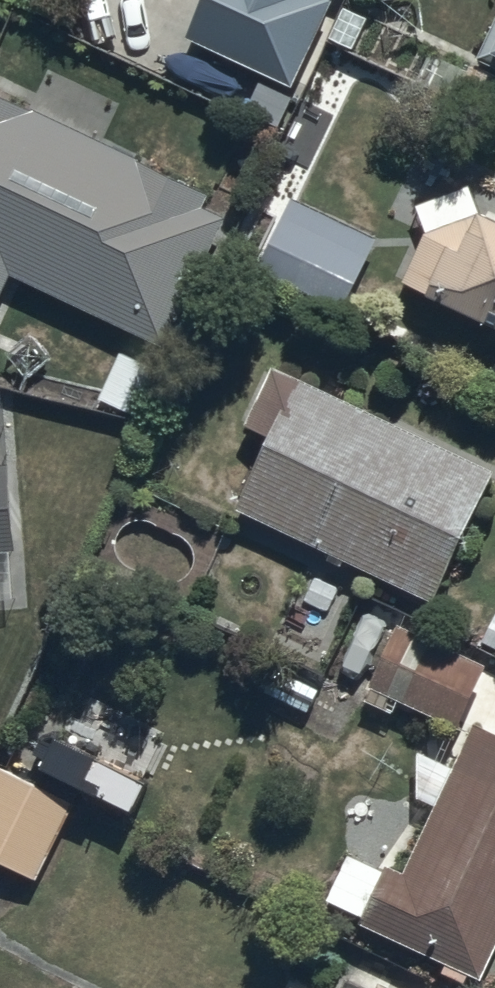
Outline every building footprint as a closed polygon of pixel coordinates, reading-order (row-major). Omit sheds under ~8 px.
[(192,50),(293,100),(334,17),(316,7),(319,0),(214,0),(192,50)] [(478,70),(494,78),(494,34),(478,70)] [(165,359),(225,231),(205,221),(213,204),(0,104),(0,309),(12,284),(165,359)] [(483,232),(470,196),(415,216),(424,240),(403,294),(458,334),(494,347),(494,237),(483,232)] [(347,318),(377,249),(292,207),(259,274),(347,318)] [(275,379),(246,444),(271,456),(240,523),(439,615),(494,493),(494,483),(275,379)] [(11,477),(0,478),(0,564),(15,563),(11,477)] [(400,710),(461,737),(490,676),(400,635),(366,711),(393,723),(400,710)] [(484,967),(494,945),(494,745),(476,736),(437,821),(429,817),(408,864),(389,855),(363,912),(484,967)] [(0,777),(0,871),(39,890),(74,814),(0,777)] [(297,974),(290,987),(328,987),(297,974)]
